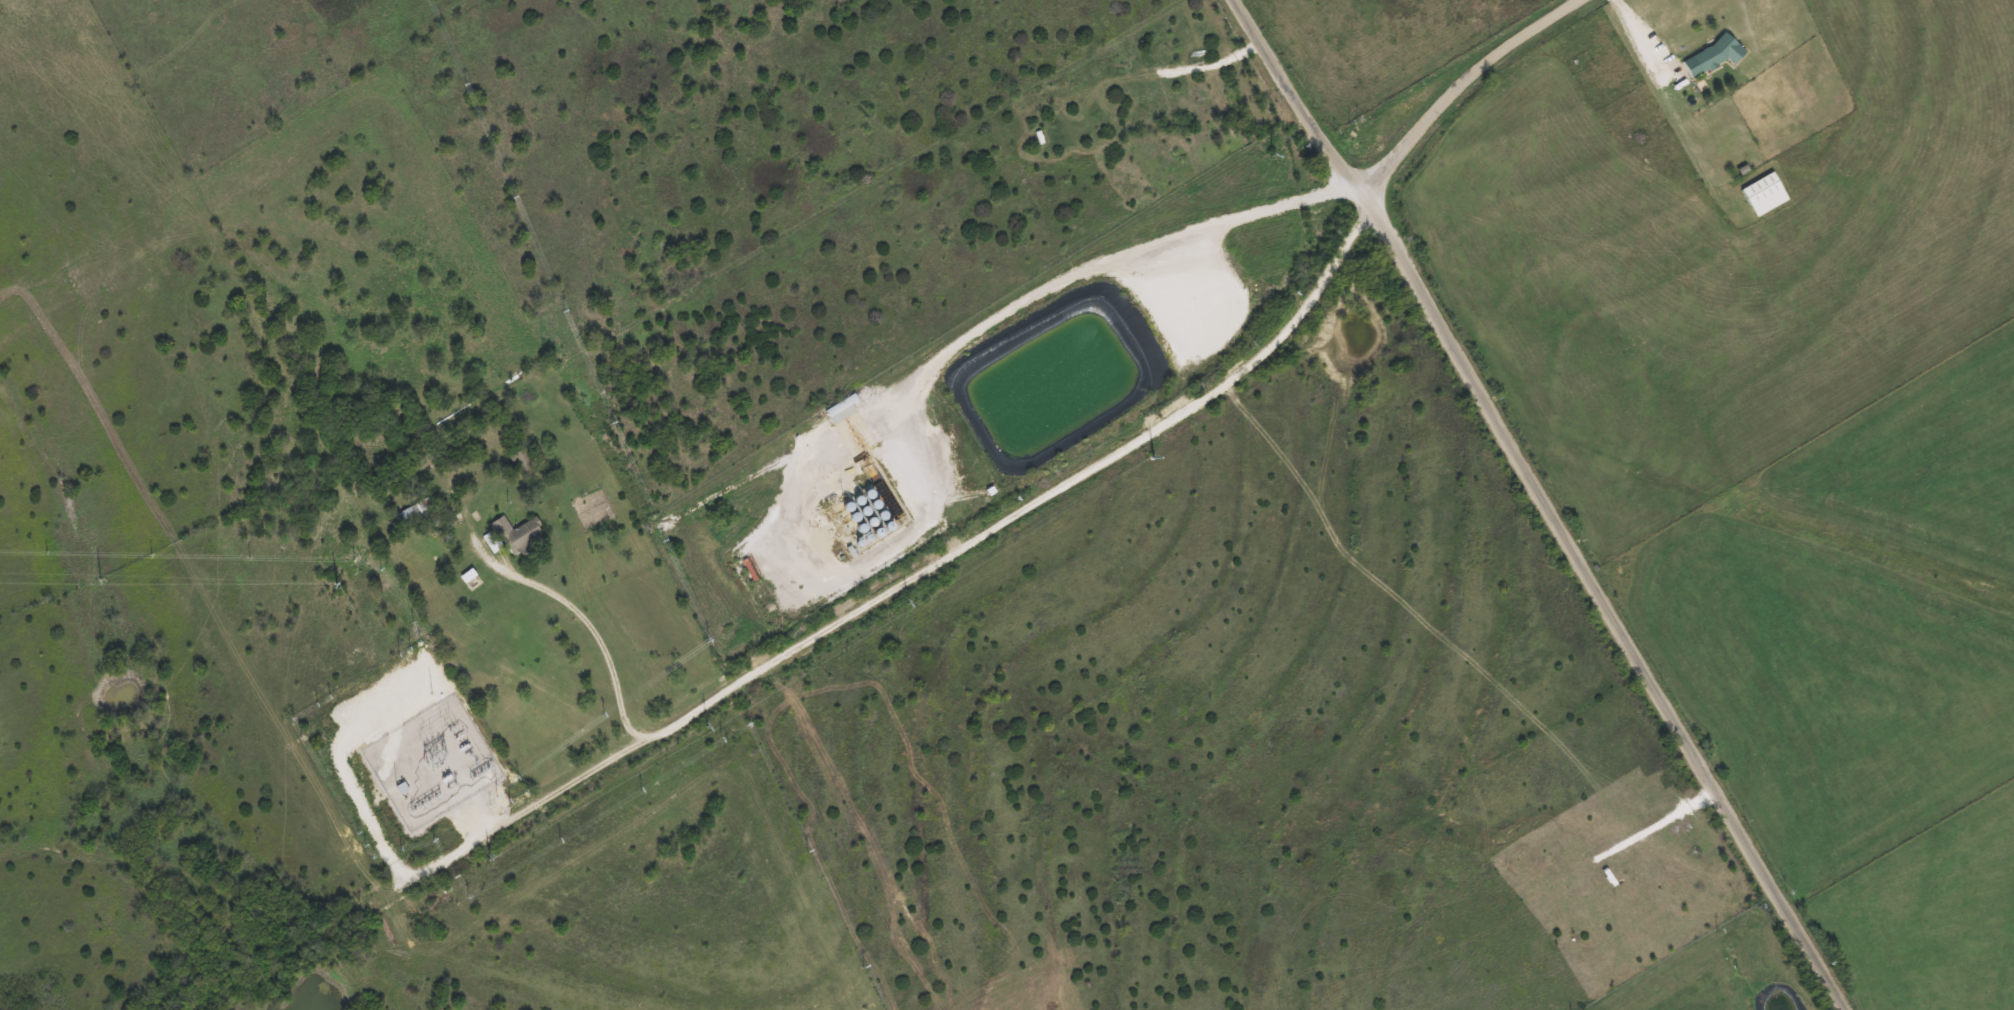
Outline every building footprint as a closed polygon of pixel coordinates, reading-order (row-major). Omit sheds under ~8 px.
[(1679,62),(1726,32),(1741,54),(1727,62),(1724,57),(1690,79),(1679,62)] [(1751,216),(1739,186),(1772,172),(1784,202),(1751,216)] [(509,558),(490,521),(501,516),(508,530),(532,517),(540,534),(529,540),(533,546),(509,558)]
